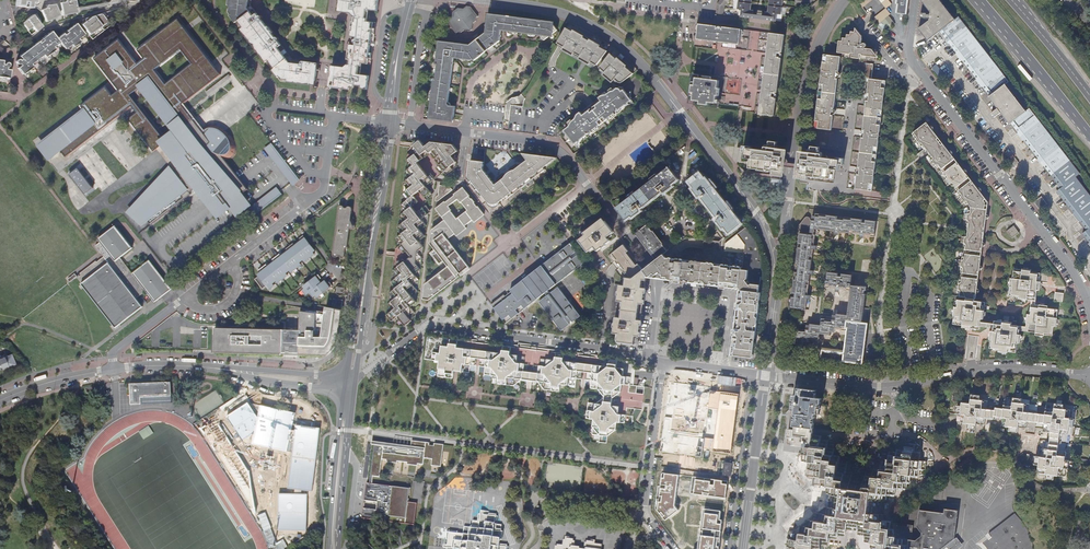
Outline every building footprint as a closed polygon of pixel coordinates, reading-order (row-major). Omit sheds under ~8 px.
[(15,6),(30,8),(31,6),(34,6),(35,0),(17,0),(15,6)] [(76,13),(74,0),(69,1),(68,1),(67,0),(66,0),(65,1),(64,1),(63,1),(62,3),(60,3),(62,15),(76,13)] [(227,11),(239,27),(281,81),(311,85),(315,85),(318,63),(293,60),(278,41),(279,40),(279,39),(279,38),(278,37),(277,37),(276,37),(273,33),(274,32),(269,26),(268,26),(262,19),(263,18),(263,17),(262,16),(261,15),(260,15),(259,16),(251,5),(252,0),(228,0),(227,11)] [(369,75),(360,74),(362,63),(371,64),(373,47),(374,47),(375,39),(374,39),(376,22),(367,21),(369,10),(378,11),(378,10),(379,0),(340,0),(339,11),(352,13),(354,17),(353,21),(352,21),(351,30),(352,31),(351,37),(356,37),(356,39),(355,39),(354,40),(354,41),(354,42),(355,43),(355,45),(350,44),(350,50),(348,50),(347,59),(348,59),(348,64),(344,67),(331,65),(328,87),(341,88),(350,90),(350,87),(354,88),(355,85),(362,86),(361,89),(367,90),(369,75)] [(717,4),(716,14),(723,14),(724,8),(729,1),(729,0),(720,0),(717,4)] [(889,0),(884,0),(881,2),(886,8),(892,4),(889,0)] [(909,0),(896,0),(896,4),(897,4),(896,13),(907,14),(909,0)] [(1052,175),(1071,161),(1030,108),(1027,110),(1006,84),(1009,81),(958,17),(955,19),(941,0),(924,0),(922,1),(930,12),(930,14),(924,13),(923,14),(922,14),(920,15),(920,16),(921,17),(923,18),(929,19),(929,20),(919,29),(928,41),(940,32),(944,37),(956,52),(976,78),(986,92),(989,95),(989,96),(998,108),(994,111),(993,112),(991,114),(991,115),(991,116),(992,117),(993,117),(994,117),(996,116),(997,116),(1001,112),(1010,124),(1011,123),(1017,130),(1027,144),(1032,151),(1037,156),(1046,169),(1052,175)] [(740,17),(753,18),(755,18),(756,14),(753,14),(753,11),(751,10),(751,4),(738,2),(737,9),(741,10),(740,17)] [(42,12),(45,22),(59,17),(55,5),(51,6),(50,5),(46,6),(45,8),(41,10),(42,12)] [(478,16),(471,7),(467,6),(463,10),(459,9),(454,13),(454,16),(449,20),(449,23),(457,34),(458,32),(461,32),(464,30),(471,31),(473,29),(473,23),(476,21),(477,18),(478,16)] [(767,12),(765,12),(764,15),(762,15),(761,19),(764,20),(776,21),(777,14),(781,15),(782,7),(768,6),(767,12)] [(888,15),(890,14),(886,8),(874,17),(875,19),(879,23),(888,15)] [(80,24),(89,35),(121,10),(114,12),(112,10),(87,18),(86,18),(85,19),(84,19),(83,19),(82,20),(82,21),(83,23),(80,24)] [(551,21),(488,13),(485,33),(479,38),(489,49),(500,41),(501,31),(541,36),(544,40),(558,30),(551,21)] [(35,18),(32,15),(22,23),(28,31),(32,27),(36,32),(42,27),(39,24),(40,22),(37,19),(36,18),(35,18)] [(895,24),(888,15),(879,23),(877,24),(884,33),(893,26),(895,24)] [(184,27),(190,35),(205,24),(199,16),(184,27)] [(82,106),(85,110),(40,144),(49,156),(59,148),(66,157),(132,106),(133,107),(136,111),(137,112),(129,119),(154,151),(162,144),(193,120),(201,114),(183,90),(190,85),(196,93),(220,74),(190,35),(184,27),(178,19),(153,39),(151,40),(138,50),(144,58),(138,64),(119,40),(95,59),(119,90),(112,95),(106,87),(82,106)] [(56,38),(56,37),(51,31),(41,38),(43,40),(39,42),(38,41),(28,49),(19,56),(21,59),(20,60),(19,59),(18,59),(16,60),(16,62),(16,64),(18,67),(17,68),(22,74),(33,67),(31,64),(43,55),(45,57),(55,49),(53,47),(59,42),(65,49),(71,44),(73,47),(80,41),(78,39),(84,34),(76,23),(66,31),(67,32),(64,34),(63,33),(56,38)] [(697,24),(696,32),(698,32),(697,39),(695,39),(695,42),(694,46),(717,49),(718,42),(739,44),(741,29),(697,24)] [(573,32),(567,28),(558,44),(565,47),(564,49),(574,54),(575,53),(582,57),(581,58),(591,63),(592,62),(597,65),(606,50),(600,47),(601,46),(591,40),(590,41),(583,38),(584,37),(574,31),(573,32)] [(845,53),(850,54),(851,53),(853,53),(852,57),(856,57),(860,58),(860,54),(862,54),(861,59),(874,61),(874,57),(875,53),(872,49),(864,48),(866,47),(866,46),(866,45),(865,44),(864,43),(862,44),(861,44),(862,36),(859,32),(855,32),(851,31),(851,35),(847,34),(847,38),(843,38),(843,41),(839,41),(838,52),(845,53)] [(782,52),(785,35),(770,33),(759,114),(774,116),(777,99),(775,98),(775,97),(776,97),(777,96),(777,95),(776,94),(775,93),(775,92),(777,93),(782,58),(780,58),(780,57),(781,57),(782,56),(782,55),(782,54),(781,54),(780,53),(780,52),(782,52)] [(470,45),(439,41),(436,65),(437,65),(435,78),(434,78),(429,117),(432,120),(450,122),(454,120),(455,115),(456,106),(450,105),(448,103),(454,58),(474,61),(485,52),(476,40),(470,45)] [(609,52),(601,67),(607,72),(606,73),(614,81),(616,79),(620,83),(633,73),(625,66),(626,65),(617,57),(616,58),(609,52)] [(824,54),(815,128),(831,130),(833,116),(833,115),(833,111),(833,108),(834,108),(838,79),(837,78),(838,74),(838,72),(839,72),(840,57),(824,54)] [(9,78),(10,70),(9,70),(9,67),(9,64),(7,63),(6,63),(5,63),(4,64),(2,64),(3,61),(0,60),(0,77),(9,78)] [(872,79),(873,66),(871,64),(866,63),(864,78),(869,79),(867,93),(868,93),(868,96),(867,101),(867,100),(865,115),(863,130),(864,130),(863,133),(863,137),(862,137),(858,167),(859,167),(859,171),(858,174),(857,174),(855,189),(872,191),(874,176),(873,176),(873,175),(874,174),(875,173),(875,172),(874,171),(874,169),(875,169),(879,139),(878,139),(878,138),(879,137),(879,136),(879,135),(878,134),(879,132),(880,132),(883,103),(883,101),(883,100),(884,99),(884,98),(883,97),(883,95),(884,95),(886,81),(872,79)] [(971,83),(976,78),(971,74),(966,79),(971,83)] [(719,81),(714,80),(697,78),(694,100),(716,103),(719,81)] [(574,143),(575,145),(578,142),(580,144),(581,140),(589,134),(591,134),(599,128),(599,126),(607,120),(610,119),(618,114),(618,112),(626,106),(630,105),(629,103),(632,100),(631,99),(627,95),(623,89),(615,88),(607,94),(603,95),(599,98),(601,100),(598,102),(585,113),(582,114),(581,112),(577,115),(575,119),(571,122),(569,127),(564,130),(559,130),(558,133),(560,136),(564,136),(567,134),(571,139),(574,143)] [(512,106),(524,107),(524,104),(524,102),(525,101),(526,99),(522,94),(520,96),(518,97),(516,98),(512,98),(507,102),(507,105),(506,110),(511,110),(512,106)] [(584,112),(585,113),(598,102),(597,102),(584,112)] [(128,117),(136,111),(133,107),(125,113),(128,117)] [(981,117),(977,120),(981,126),(986,123),(981,117)] [(202,131),(193,120),(162,144),(178,167),(164,179),(149,194),(142,203),(131,213),(141,222),(145,218),(149,223),(189,192),(187,189),(193,185),(206,201),(209,199),(230,183),(207,153),(210,152),(202,131)] [(916,139),(918,141),(920,144),(924,149),(926,148),(930,153),(928,155),(932,160),(934,162),(936,165),(940,170),(941,170),(944,173),(943,174),(946,178),(949,181),(951,184),(955,189),(955,188),(958,191),(957,192),(961,197),(963,199),(965,202),(967,205),(969,204),(971,207),(971,210),(969,210),(968,214),(968,217),(967,220),(967,226),(969,227),(969,230),(966,230),(965,236),(965,240),(965,243),(964,249),(965,249),(964,253),(963,253),(962,260),(962,263),(962,266),(961,273),(962,273),(961,276),(960,276),(959,283),(959,286),(959,289),(958,296),(976,298),(988,202),(927,122),(912,134),(916,139)] [(203,128),(202,131),(210,152),(211,153),(213,154),(215,155),(217,156),(220,157),(222,157),(223,157),(226,157),(228,156),(231,155),(234,152),(235,150),(236,148),(236,144),(235,140),(227,130),(222,127),(218,125),(213,124),(209,124),(207,125),(206,126),(203,128)] [(393,310),(386,315),(394,325),(400,320),(405,326),(412,321),(405,311),(417,302),(412,296),(418,291),(414,285),(420,280),(415,274),(421,269),(424,247),(419,241),(425,236),(420,230),(426,225),(422,219),(428,214),(423,208),(417,212),(412,206),(414,195),(420,191),(424,197),(431,192),(426,186),(432,181),(418,162),(430,153),(439,166),(451,167),(457,162),(458,151),(454,144),(432,141),(425,146),(421,140),(414,145),(419,151),(406,161),(411,167),(405,172),(409,178),(403,183),(408,189),(402,194),(407,200),(400,206),(405,211),(399,215),(404,222),(397,227),(402,233),(396,238),(401,244),(398,247),(403,253),(406,251),(410,257),(392,271),(397,277),(390,282),(396,288),(389,293),(394,299),(387,304),(393,310)] [(742,152),(746,152),(745,158),(749,159),(748,162),(748,168),(774,171),(773,175),(780,176),(782,165),(783,165),(784,164),(784,163),(785,162),(784,161),(783,160),(784,149),(777,148),(777,144),(770,141),(769,147),(769,151),(765,150),(751,149),(751,148),(743,147),(742,152)] [(270,142),(264,147),(292,183),(298,178),(270,142)] [(832,159),(822,157),(818,157),(819,152),(819,147),(811,148),(811,152),(804,151),(802,163),(801,163),(800,164),(800,165),(800,166),(801,167),(802,168),(800,179),(808,180),(808,176),(834,179),(835,170),(839,170),(839,164),(840,160),(836,159),(832,159)] [(486,149),(478,148),(477,156),(485,157),(486,149)] [(230,183),(209,199),(217,210),(224,204),(223,203),(225,201),(229,207),(243,196),(240,192),(246,187),(223,157),(222,157),(220,157),(217,156),(215,155),(213,154),(211,153),(210,152),(207,153),(230,183)] [(495,197),(499,202),(557,158),(524,153),(522,153),(527,160),(496,185),(483,169),(484,162),(471,160),(469,177),(487,201),(492,197),(495,197)] [(1019,163),(1014,157),(1011,160),(1015,166),(1019,163)] [(1071,161),(1052,175),(1057,182),(1062,188),(1057,192),(1063,199),(1073,212),(1083,226),(1086,230),(1082,233),(1088,241),(1089,243),(1089,195),(1076,177),(1080,173),(1071,161)] [(84,194),(92,188),(77,168),(69,174),(84,194)] [(618,211),(625,219),(627,219),(632,215),(633,217),(637,214),(635,211),(636,210),(637,212),(638,212),(639,212),(640,211),(640,210),(640,209),(639,208),(641,206),(642,207),(661,192),(660,191),(662,189),(664,191),(666,191),(667,190),(667,189),(667,188),(666,186),(667,186),(669,189),(673,186),(672,184),(677,180),(677,179),(670,170),(669,171),(668,170),(663,174),(662,172),(658,175),(657,174),(656,174),(655,175),(654,176),(654,178),(636,192),(635,191),(633,192),(632,192),(632,193),(632,195),(632,196),(622,203),(623,204),(618,208),(619,210),(618,211)] [(702,198),(709,207),(717,217),(719,215),(720,217),(719,218),(718,220),(718,221),(719,222),(720,222),(721,223),(722,222),(723,221),(724,222),(721,225),(724,228),(725,227),(729,231),(729,232),(730,232),(731,232),(739,226),(738,224),(740,223),(736,218),(737,217),(734,214),(730,208),(730,206),(728,203),(727,204),(712,186),(713,183),(711,180),(709,182),(706,178),(705,179),(701,174),(700,175),(699,174),(690,181),(690,182),(694,187),(693,189),(696,193),(699,190),(700,191),(698,192),(698,193),(698,194),(698,195),(699,195),(701,195),(702,194),(704,196),(702,198)] [(470,195),(464,188),(462,188),(453,194),(453,197),(458,198),(458,201),(460,203),(446,213),(448,201),(445,201),(444,201),(442,198),(445,196),(442,193),(445,191),(451,186),(439,185),(438,195),(436,197),(435,201),(437,201),(437,208),(445,220),(432,230),(430,244),(434,249),(429,254),(438,265),(443,261),(447,267),(425,284),(423,299),(429,300),(459,276),(457,274),(459,272),(461,275),(470,268),(448,239),(455,233),(457,236),(467,228),(465,226),(473,220),(474,222),(484,215),(477,204),(476,205),(469,196),(470,195)] [(275,186),(206,239),(211,245),(280,192),(275,186)] [(500,204),(499,202),(495,197),(492,197),(487,201),(486,202),(488,205),(489,206),(491,207),(493,208),(495,208),(496,208),(498,207),(500,204)] [(1042,197),(1034,202),(1040,209),(1047,204),(1042,197)] [(339,207),(333,253),(333,254),(333,255),(334,256),(335,257),(336,257),(337,257),(338,256),(341,256),(341,257),(342,258),(343,258),(344,257),(345,257),(346,248),(347,248),(347,247),(348,247),(348,246),(350,228),(352,230),(353,230),(354,230),(355,229),(356,228),(356,227),(356,226),(352,218),(353,209),(353,208),(352,207),(351,206),(350,206),(349,206),(348,206),(348,207),(347,207),(345,207),(345,206),(344,205),(343,205),(342,205),(341,205),(340,206),(339,206),(339,207)] [(805,218),(800,224),(799,225),(798,227),(799,229),(800,231),(801,231),(802,232),(802,233),(800,233),(799,243),(801,244),(801,247),(798,247),(796,269),(798,269),(797,272),(795,272),(792,293),(795,294),(795,297),(792,297),(791,298),(789,299),(789,300),(788,301),(789,309),(790,311),(792,312),(793,313),(795,313),(797,312),(798,311),(799,311),(800,309),(806,309),(807,299),(810,299),(810,295),(808,295),(811,274),(813,275),(814,271),(811,270),(814,249),(816,249),(817,246),(814,245),(815,235),(814,235),(815,229),(835,232),(835,234),(839,235),(839,232),(860,235),(860,237),(864,238),(864,235),(875,237),(876,223),(869,222),(869,223),(863,222),(863,219),(841,217),(841,219),(837,219),(838,216),(816,214),(816,216),(812,216),(812,220),(811,219),(810,218),(809,217),(808,217),(806,217),(805,218)] [(579,240),(588,252),(594,247),(597,251),(602,247),(603,248),(606,245),(606,244),(610,241),(608,237),(614,232),(603,218),(584,233),(585,235),(579,240)] [(94,262),(77,276),(82,283),(82,284),(116,328),(143,306),(137,298),(146,291),(153,299),(155,302),(172,289),(149,260),(132,273),(125,264),(120,258),(132,248),(115,225),(98,239),(100,242),(96,246),(104,256),(97,262),(98,263),(96,264),(94,262)] [(637,234),(641,240),(642,240),(657,259),(664,254),(668,251),(666,248),(664,246),(665,244),(665,243),(663,240),(661,239),(660,241),(648,225),(638,232),(637,233),(637,234)] [(1014,226),(1010,228),(1007,231),(1012,238),(1019,233),(1014,226)] [(732,355),(753,357),(755,345),(761,292),(760,292),(761,277),(764,277),(763,265),(762,257),(756,240),(746,227),(725,243),(724,251),(741,253),(741,255),(744,256),(742,267),(729,266),(730,261),(727,258),(724,258),(723,265),(719,264),(667,258),(664,254),(657,259),(644,270),(647,275),(647,277),(650,277),(654,273),(656,275),(659,273),(661,274),(663,274),(663,276),(668,277),(668,278),(669,279),(674,280),(721,286),(740,288),(740,289),(734,342),(732,355)] [(300,228),(295,232),(299,237),(304,233),(300,228)] [(300,238),(301,240),(303,242),(296,247),(295,245),(293,243),(286,249),(288,251),(289,252),(283,258),(281,256),(280,254),(273,259),(274,261),(276,263),(269,268),(268,267),(266,264),(259,270),(261,272),(262,274),(258,276),(255,279),(265,293),(275,285),(272,281),(275,279),(278,283),(288,275),(285,271),(288,269),(291,272),(301,264),(299,260),(302,258),(305,262),(315,254),(313,252),(315,250),(304,235),(300,238)] [(538,268),(553,287),(585,262),(578,254),(572,259),(570,256),(576,252),(570,244),(538,268)] [(647,275),(644,270),(639,263),(637,265),(627,252),(629,251),(624,244),(609,256),(614,262),(616,261),(618,264),(619,263),(622,266),(624,269),(623,270),(626,273),(627,273),(629,276),(629,277),(625,277),(623,277),(622,285),(615,284),(609,333),(616,333),(615,341),(633,344),(634,336),(639,336),(641,320),(638,320),(640,304),(643,304),(647,277),(647,275)] [(976,298),(958,296),(958,297),(967,298),(967,300),(958,299),(957,307),(955,307),(953,315),(955,315),(954,323),(963,325),(963,327),(971,328),(980,329),(980,326),(994,328),(993,331),(991,331),(989,348),(1000,349),(1000,351),(1008,352),(1008,351),(1016,352),(1018,343),(1019,343),(1021,334),(1020,334),(1021,330),(1036,332),(1036,335),(1044,336),(1045,334),(1053,335),(1054,326),(1056,326),(1058,309),(1048,308),(1048,306),(1036,304),(1037,290),(1039,290),(1040,280),(1047,281),(1049,274),(1031,272),(1032,269),(1014,267),(1013,278),(1011,278),(1010,286),(1009,295),(1019,296),(1019,298),(1028,300),(1028,299),(1032,300),(1030,314),(1027,314),(1026,322),(1027,323),(1026,326),(1012,325),(1012,323),(995,320),(994,324),(981,322),(981,319),(983,319),(984,310),(983,310),(984,302),(975,301),(975,299),(976,299),(976,298)] [(538,268),(526,278),(541,296),(545,293),(548,290),(553,287),(538,268)] [(863,364),(865,352),(867,333),(868,323),(862,322),(866,294),(864,294),(865,290),(866,291),(867,287),(852,285),(853,275),(842,274),(841,276),(839,276),(839,273),(828,272),(826,287),(836,288),(836,291),(840,292),(840,289),(851,290),(847,315),(837,314),(837,315),(833,315),(833,320),(822,319),(821,325),(810,324),(810,325),(807,325),(806,330),(795,329),(793,344),(804,345),(805,342),(808,342),(809,339),(819,340),(820,334),(831,335),(831,332),(835,332),(835,329),(847,331),(845,352),(822,350),(821,359),(863,364)] [(303,290),(307,295),(311,292),(315,297),(317,295),(318,294),(320,296),(333,286),(330,282),(328,283),(326,285),(324,281),(320,284),(317,281),(321,278),(318,274),(305,285),(306,287),(305,288),(303,290)] [(535,301),(541,296),(526,278),(510,290),(512,292),(493,307),(506,323),(535,301)] [(344,286),(339,285),(337,287),(336,288),(336,289),(335,291),(336,292),(337,294),(338,295),(340,295),(342,295),(344,294),(345,293),(346,291),(346,290),(345,288),(345,287),(344,286)] [(551,293),(548,290),(545,293),(547,296),(540,302),(562,330),(570,324),(565,318),(568,316),(573,322),(581,316),(565,296),(559,287),(551,293)] [(1063,302),(1063,301),(1064,293),(1056,292),(1054,301),(1063,302)] [(334,298),(332,308),(341,309),(343,300),(334,298)] [(300,330),(300,352),(330,353),(331,352),(333,350),(335,348),(336,346),(337,344),(338,341),(338,339),(339,336),(343,310),(326,307),(325,315),(300,311),(300,330)] [(215,328),(215,350),(255,351),(283,352),(283,330),(215,328)] [(300,330),(283,330),(283,352),(300,352),(300,330)] [(599,439),(599,443),(600,442),(607,443),(608,436),(616,430),(617,430),(617,427),(618,423),(625,423),(633,424),(635,410),(643,411),(643,410),(645,393),(638,392),(640,377),(636,376),(636,372),(637,365),(636,365),(636,363),(618,360),(610,359),(591,357),(583,356),(565,353),(470,342),(458,340),(428,336),(425,359),(432,360),(440,361),(438,376),(454,378),(455,370),(459,371),(469,372),(470,365),(485,366),(488,367),(488,374),(488,375),(492,376),(492,375),(500,376),(499,384),(507,385),(514,385),(522,379),(523,380),(527,381),(528,379),(533,380),(533,381),(536,382),(538,381),(544,389),(552,390),(559,391),(560,384),(567,385),(568,385),(569,386),(574,386),(575,385),(581,386),(585,387),(590,387),(606,389),(605,395),(605,397),(604,404),(589,403),(587,418),(594,419),(594,421),(592,434),(594,435),(600,435),(599,439)] [(8,368),(15,365),(11,354),(8,355),(8,354),(2,356),(3,357),(7,367),(8,368)] [(171,382),(130,383),(130,389),(134,389),(134,404),(172,403),(171,382)] [(793,445),(804,446),(811,447),(813,432),(814,426),(814,425),(815,413),(819,413),(821,398),(816,397),(817,390),(807,388),(798,387),(797,395),(793,394),(791,409),(795,410),(793,429),(789,428),(788,436),(794,437),(793,445)] [(1011,431),(1018,432),(1019,426),(1027,427),(1028,421),(1037,422),(1037,425),(1045,426),(1052,427),(1051,432),(1049,449),(1046,448),(1045,457),(1042,456),(1036,456),(1036,460),(1069,464),(1070,461),(1070,460),(1066,459),(1067,451),(1061,450),(1062,443),(1063,434),(1069,434),(1070,426),(1074,427),(1075,419),(1072,418),(1073,413),(1067,412),(1067,409),(1064,408),(1064,404),(1056,403),(1056,406),(1048,405),(1046,414),(1038,413),(1029,412),(1030,404),(1022,403),(1023,398),(1014,397),(1014,399),(1006,398),(1005,408),(988,406),(989,400),(980,399),(981,395),(972,394),(971,403),(963,402),(963,405),(958,405),(957,413),(960,413),(959,420),(959,422),(969,423),(968,428),(977,429),(977,423),(981,424),(985,424),(986,417),(1003,420),(1002,425),(1012,426),(1011,431)] [(257,417),(247,402),(226,416),(241,440),(254,433),(251,444),(292,453),(287,488),(295,490),(294,493),(278,493),(277,530),(306,530),(307,494),(301,494),(301,490),(312,491),(319,428),(292,424),(295,413),(260,405),(257,417)] [(248,471),(216,420),(200,430),(253,514),(256,513),(248,471)] [(896,537),(897,531),(898,531),(899,523),(891,522),(887,522),(888,514),(885,514),(886,501),(890,501),(891,494),(892,486),(895,487),(906,488),(907,481),(908,474),(911,474),(919,475),(920,468),(923,469),(924,460),(921,460),(922,453),(915,452),(915,444),(906,443),(905,451),(898,450),(897,454),(890,453),(889,463),(882,462),(881,470),(874,469),(873,472),(866,471),(866,475),(845,472),(847,458),(832,456),(833,449),(826,448),(828,434),(813,432),(811,447),(804,446),(802,461),(809,462),(808,468),(807,477),(813,479),(814,476),(822,478),(821,485),(827,493),(825,507),(801,526),(800,532),(790,531),(788,546),(791,546),(791,548),(821,548),(822,544),(829,544),(829,537),(844,539),(846,528),(859,530),(857,547),(855,548),(903,548),(895,546),(896,537)] [(431,466),(441,467),(444,445),(434,444),(434,446),(430,445),(430,443),(412,441),(411,447),(372,442),(372,445),(375,445),(370,484),(367,483),(365,501),(378,502),(377,510),(363,508),(362,519),(414,525),(417,503),(408,502),(410,489),(373,484),(374,476),(380,477),(382,460),(387,460),(387,462),(397,464),(398,461),(407,463),(407,465),(418,466),(418,464),(423,465),(424,459),(432,460),(431,466)] [(1069,464),(1036,460),(1035,464),(1040,465),(1038,475),(1047,476),(1047,478),(1054,479),(1055,475),(1066,476),(1067,468),(1069,468),(1069,464)] [(679,475),(663,472),(658,510),(666,519),(678,510),(675,505),(679,475)] [(728,481),(693,477),(691,493),(727,497),(728,481)] [(453,491),(465,508),(477,500),(464,483),(453,491)] [(446,493),(435,503),(450,519),(460,509),(446,493)] [(724,522),(720,521),(721,512),(704,510),(702,532),(704,532),(704,537),(701,537),(699,548),(720,548),(724,522)] [(920,511),(918,527),(924,534),(916,540),(896,537),(895,546),(903,548),(959,548),(964,546),(959,538),(953,542),(959,523),(959,511),(946,510),(946,514),(920,511)] [(506,548),(499,548),(501,533),(494,532),(495,525),(498,525),(499,519),(496,518),(496,516),(491,515),(491,514),(483,513),(483,514),(481,514),(480,522),(481,522),(480,529),(465,528),(464,534),(458,533),(458,531),(451,530),(451,532),(448,532),(447,540),(446,539),(445,547),(448,548),(456,548),(457,548),(506,548)] [(988,533),(977,544),(981,548),(1033,548),(1029,538),(1025,525),(1014,513),(988,533)] [(581,548),(577,547),(577,542),(575,542),(575,539),(568,538),(568,540),(566,540),(565,546),(560,545),(560,547),(558,547),(557,548),(581,548)]
